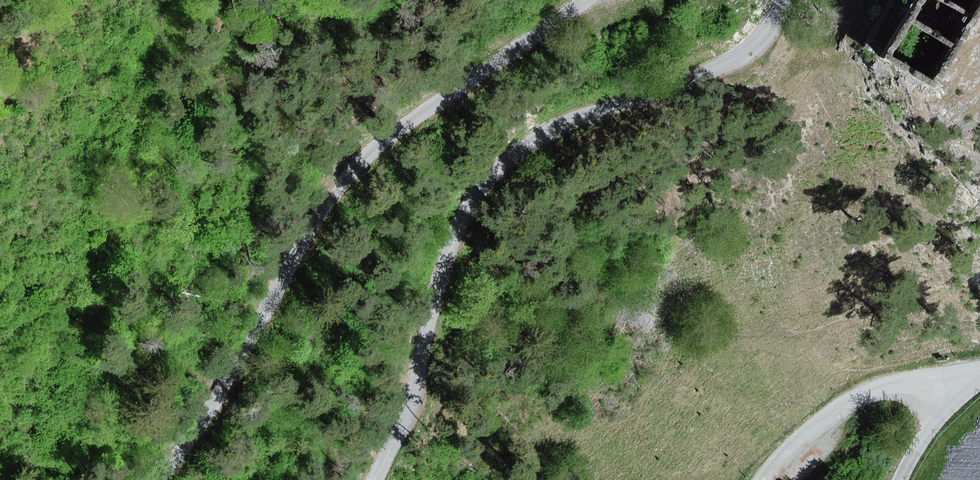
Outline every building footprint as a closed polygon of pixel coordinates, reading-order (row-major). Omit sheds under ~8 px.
[(922,30),(979,28),(979,0),(921,0),(922,30)]
